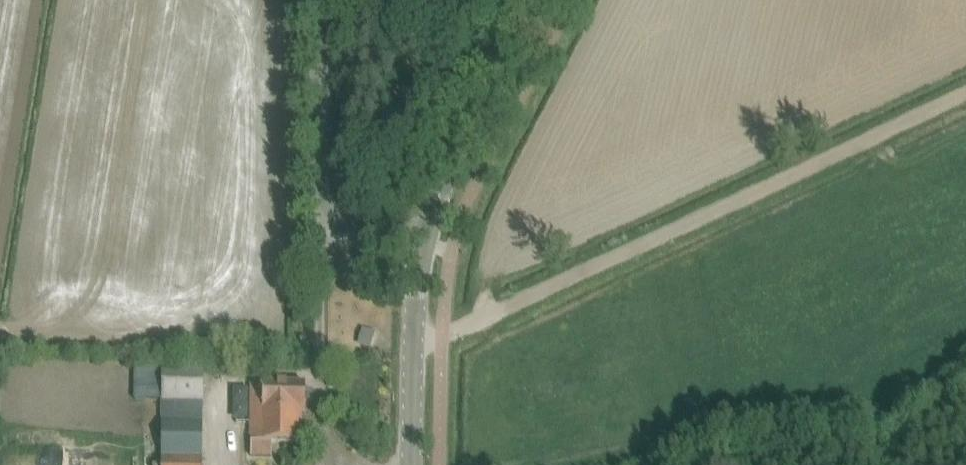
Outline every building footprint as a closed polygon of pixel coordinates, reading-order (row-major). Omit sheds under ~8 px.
[(162,394),(162,401),(204,402),(204,368),(163,367),(163,368),(162,394)] [(252,442),(252,456),(272,456),(273,442),(301,443),(302,412),(306,412),(306,384),(251,383),(251,442),(252,442)] [(161,464),(203,464),(203,421),(162,421),(161,464)]
